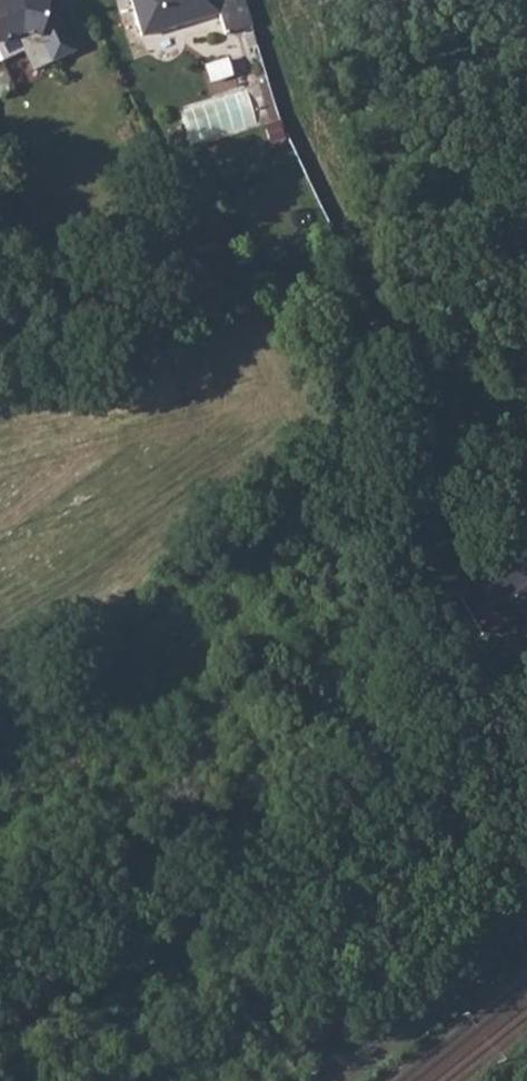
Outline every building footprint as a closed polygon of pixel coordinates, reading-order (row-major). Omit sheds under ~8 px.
[(21,32),(37,38),(47,62),(70,53),(56,17),(43,13),(47,0),(0,0),(0,41),(21,32)] [(141,33),(218,11),(224,32),(250,25),(248,18),(243,3),(242,0),(131,0),(141,33)] [(247,96),(185,106),(190,139),(252,129),(247,96)] [(526,610),(526,562),(461,600),(481,636),(526,610)]
